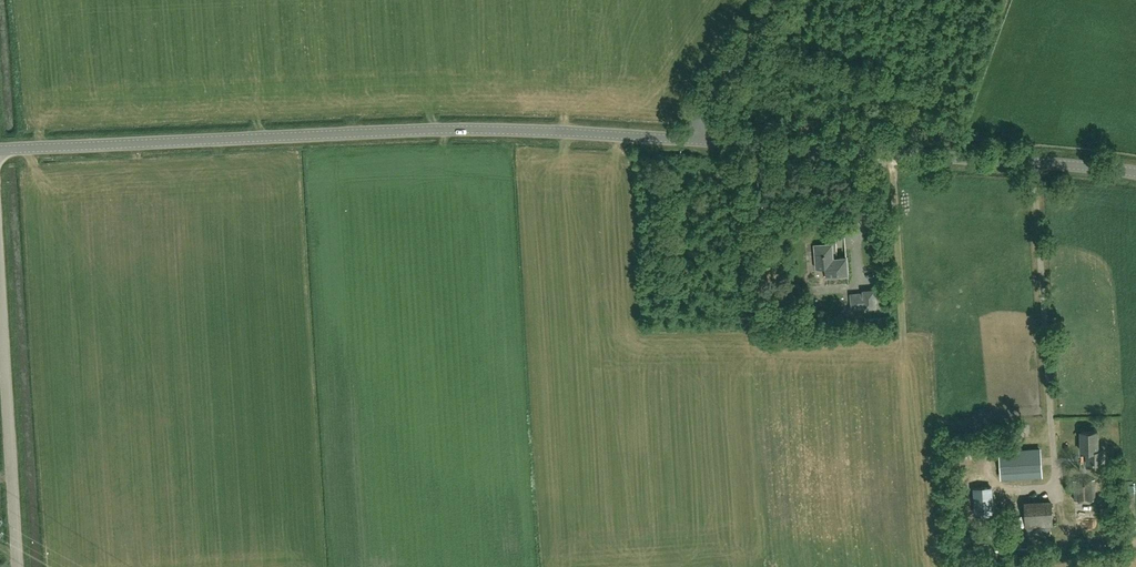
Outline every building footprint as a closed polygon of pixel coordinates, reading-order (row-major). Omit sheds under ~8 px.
[(834,258),(833,243),(814,245),(816,268),(826,268),(827,277),(848,275),(847,257),(834,258)] [(876,307),(874,290),(864,291),(864,293),(851,294),(852,308),(865,307),(876,307)] [(866,325),(888,323),(887,316),(865,318),(866,325)] [(1101,419),(1112,412),(1105,401),(1094,408),(1101,419)] [(1098,450),(1098,431),(1081,431),(1081,451),(1087,450),(1087,464),(1104,464),(1104,450),(1098,450)] [(999,483),(1043,478),(1042,468),(1048,467),(1047,460),(997,467),(999,483)] [(977,518),(994,517),(990,471),(974,473),(977,518)] [(1075,501),(1096,500),(1095,480),(1074,481),(1075,501)] [(1021,497),(1027,522),(1054,515),(1048,490),(1021,497)]
